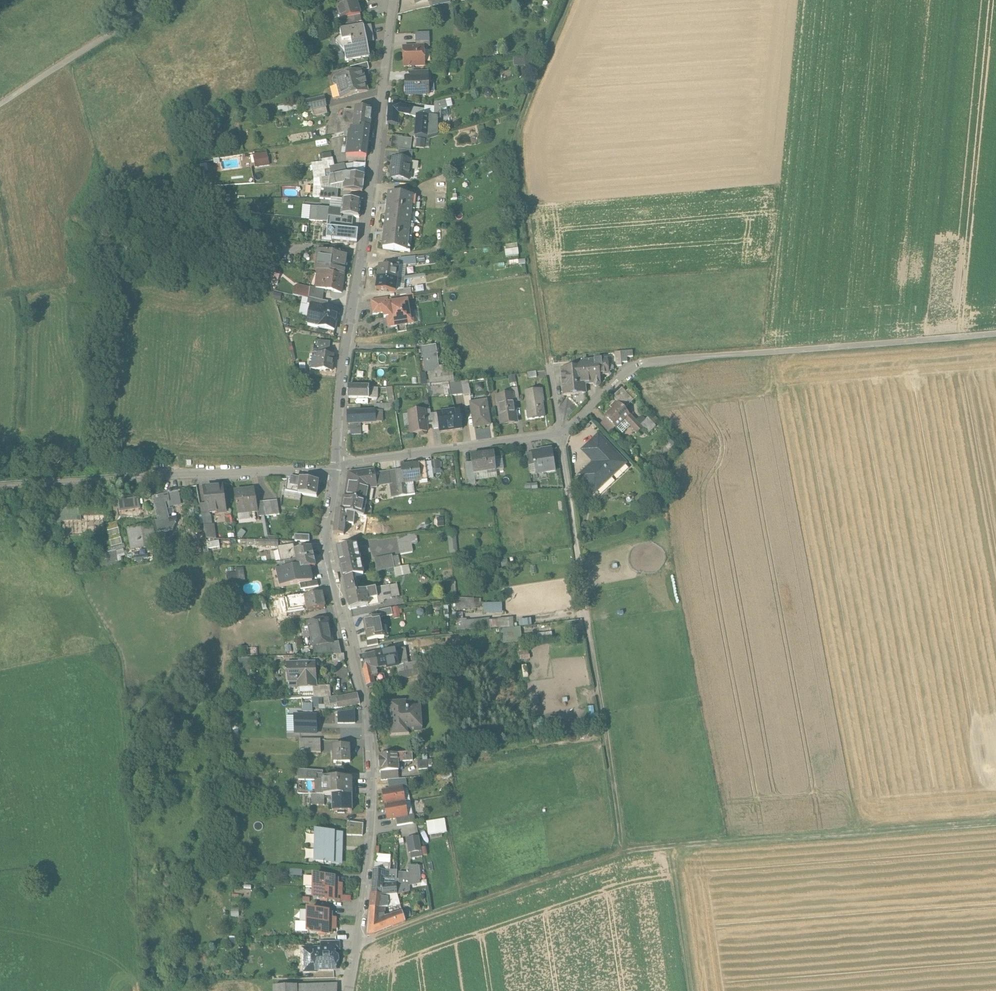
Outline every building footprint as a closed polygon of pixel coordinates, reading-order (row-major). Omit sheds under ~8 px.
[(341,7),(337,8),(340,18),(342,18),(360,15),(356,2),(341,7)] [(360,15),(342,18),(344,25),(361,21),(360,15)] [(370,25),(340,31),(341,36),(336,40),(344,50),(346,60),(370,56),(367,40),(372,39),(370,25)] [(416,47),(404,48),(405,66),(410,66),(411,67),(414,67),(415,66),(424,65),(423,47),(416,47)] [(516,58),(517,66),(532,64),(531,56),(516,58)] [(368,63),(351,67),(352,73),(362,70),(363,71),(370,69),(368,63)] [(352,73),(336,78),(334,81),(334,83),(338,85),(339,85),(342,97),(368,90),(366,84),(366,83),(365,77),(364,77),(363,71),(362,70),(352,73)] [(411,78),(407,78),(406,79),(406,85),(407,86),(408,95),(429,95),(428,77),(411,78)] [(323,97),(306,101),(309,112),(312,111),(326,107),(323,97)] [(445,101),(435,104),(435,117),(437,118),(436,111),(447,108),(445,101)] [(398,107),(389,106),(388,124),(397,125),(397,124),(398,114),(398,107)] [(326,107),(312,111),(314,117),(327,114),(326,107)] [(418,111),(398,107),(398,114),(410,116),(417,117),(417,116),(418,116),(418,113),(418,111)] [(372,110),(352,108),(351,111),(344,110),(344,117),(339,117),(336,135),(345,134),(351,132),(352,128),(359,129),(360,127),(370,128),(372,110)] [(447,108),(436,111),(437,118),(449,114),(447,108)] [(410,116),(398,114),(397,124),(409,125),(410,116)] [(418,116),(417,116),(417,117),(415,137),(428,138),(438,135),(437,118),(435,117),(429,117),(418,116)] [(359,129),(352,128),(351,132),(351,137),(349,137),(347,155),(366,158),(370,128),(360,127),(359,129)] [(407,135),(387,133),(385,148),(399,150),(404,150),(407,135)] [(404,150),(399,150),(398,159),(411,161),(412,161),(413,151),(404,150)] [(331,153),(320,155),(321,161),(332,159),(331,153)] [(257,169),(273,167),(270,154),(255,157),(257,169)] [(398,159),(393,159),(391,178),(408,180),(409,179),(411,177),(411,173),(410,170),(411,161),(398,159)] [(364,176),(346,175),(346,182),(345,191),(362,192),(364,176)] [(340,176),(332,178),(331,183),(331,185),(339,183),(340,176)] [(412,196),(390,194),(383,249),(406,252),(412,196)] [(361,202),(344,200),(342,211),(342,216),(359,218),(361,202)] [(336,210),(329,209),(328,218),(335,219),(336,210)] [(335,219),(328,218),(327,228),(339,230),(341,230),(342,219),(341,219),(335,219)] [(339,230),(327,228),(326,240),(338,241),(339,230)] [(341,230),(339,230),(338,241),(356,243),(358,232),(341,230)] [(517,244),(506,246),(507,251),(506,251),(506,258),(518,256),(517,244)] [(340,254),(319,251),(316,273),(318,273),(344,277),(347,254),(340,253),(340,254)] [(415,257),(402,259),(403,266),(406,265),(416,264),(415,257)] [(399,266),(386,265),(386,267),(379,266),(377,278),(397,281),(404,277),(406,265),(403,266),(399,266)] [(318,273),(315,290),(342,293),(344,277),(318,273)] [(397,281),(377,278),(376,290),(396,292),(396,291),(399,291),(404,290),(405,283),(404,277),(397,281)] [(297,294),(311,294),(312,285),(297,285),(297,294)] [(387,298),(371,301),(373,315),(383,313),(384,318),(388,318),(390,327),(413,323),(411,311),(409,312),(407,302),(388,305),(387,298)] [(328,303),(309,299),(308,306),(311,307),(311,306),(321,308),(326,309),(328,303)] [(326,309),(321,308),(311,306),(311,307),(307,325),(334,330),(338,311),(326,309)] [(436,345),(425,347),(426,354),(423,354),(425,368),(428,368),(439,367),(436,345)] [(328,355),(317,354),(315,370),(331,372),(333,355),(328,355)] [(583,368),(560,370),(563,396),(572,395),(585,393),(584,386),(594,384),(594,386),(597,387),(599,387),(601,383),(600,375),(609,375),(608,359),(586,361),(586,363),(582,364),(583,368)] [(439,367),(428,368),(429,381),(430,385),(449,384),(448,377),(453,376),(452,365),(439,367)] [(468,381),(461,382),(464,396),(470,395),(468,381)] [(369,387),(347,387),(347,398),(369,398),(369,389),(369,387)] [(517,388),(510,389),(512,396),(514,402),(519,401),(517,388)] [(637,398),(629,389),(625,393),(624,394),(632,402),(637,398)] [(542,390),(526,392),(530,419),(544,418),(541,399),(543,399),(542,390)] [(621,390),(613,398),(617,402),(611,408),(613,410),(605,418),(607,419),(616,428),(624,420),(637,433),(643,428),(649,434),(656,427),(647,419),(644,422),(643,420),(640,420),(637,423),(624,410),(632,402),(624,394),(625,393),(621,390)] [(585,393),(572,395),(572,400),(580,406),(586,400),(585,393)] [(512,396),(498,398),(502,424),(517,421),(514,402),(512,396)] [(486,402),(471,404),(474,428),(490,425),(486,402)] [(393,404),(374,405),(375,412),(381,411),(381,412),(393,411),(393,404)] [(430,410),(424,411),(426,426),(432,425),(430,410)] [(375,412),(348,413),(349,424),(350,424),(361,424),(381,422),(381,412),(381,411),(375,412)] [(424,411),(409,413),(412,434),(427,432),(426,426),(424,411)] [(459,411),(437,414),(440,432),(462,429),(459,411)] [(607,419),(600,425),(609,435),(616,428),(607,419)] [(361,424),(350,424),(350,436),(361,435),(361,424)] [(610,448),(599,436),(588,446),(599,458),(580,477),(594,492),(625,463),(613,451),(614,450),(613,449),(613,448),(612,448),(611,447),(610,448)] [(540,452),(532,453),(534,465),(535,465),(536,471),(546,470),(546,473),(555,471),(552,449),(540,451),(540,452)] [(493,453),(472,457),(473,465),(474,474),(496,470),(493,453)] [(429,460),(430,478),(436,477),(436,469),(442,469),(441,460),(429,460)] [(425,463),(401,466),(402,470),(403,484),(404,483),(427,481),(425,463)] [(473,465),(466,466),(468,484),(475,483),(474,474),(473,465)] [(375,470),(354,472),(355,477),(348,478),(345,498),(366,502),(369,488),(377,487),(375,470)] [(396,470),(389,471),(391,486),(398,485),(396,470)] [(402,470),(396,470),(398,485),(398,487),(405,486),(404,483),(403,484),(402,470)] [(295,481),(288,482),(286,494),(293,495),(294,488),(295,481)] [(319,483),(301,481),(300,489),(299,495),(316,498),(319,483)] [(398,485),(391,486),(393,498),(399,497),(398,487),(398,485)] [(405,486),(398,487),(399,497),(407,496),(405,486)] [(222,491),(205,494),(207,520),(217,519),(216,509),(224,508),(222,491)] [(254,492),(235,495),(239,518),(258,515),(254,492)] [(178,497),(172,497),(172,496),(171,495),(167,496),(168,500),(170,507),(169,507),(170,511),(180,510),(178,497)] [(363,516),(366,502),(345,498),(344,498),(341,513),(355,515),(363,516)] [(138,500),(124,503),(124,502),(118,503),(120,514),(141,511),(140,507),(140,508),(138,500)] [(170,525),(166,508),(169,507),(170,507),(168,500),(161,501),(153,503),(159,526),(157,526),(159,537),(164,536),(174,535),(177,527),(176,523),(170,525)] [(110,507),(54,511),(55,518),(56,518),(57,525),(60,526),(60,523),(81,521),(81,517),(105,516),(105,519),(111,519),(110,507)] [(341,513),(337,512),(334,534),(338,534),(343,535),(344,534),(344,529),(348,529),(349,524),(353,525),(355,515),(341,513)] [(363,516),(355,515),(353,525),(365,526),(366,520),(367,517),(363,516)] [(115,526),(107,527),(113,552),(117,551),(118,559),(123,558),(115,526)] [(153,528),(128,532),(132,551),(142,549),(148,548),(148,550),(157,550),(153,528)] [(415,552),(414,541),(419,540),(418,532),(400,534),(402,553),(415,552)] [(351,533),(344,534),(343,535),(338,534),(339,543),(352,541),(351,533)] [(392,538),(395,555),(402,554),(399,536),(392,538)] [(337,549),(340,564),(360,560),(357,545),(337,549)] [(311,550),(296,554),(295,550),(289,551),(289,550),(278,553),(282,566),(285,566),(297,563),(313,559),(311,550)] [(113,552),(108,553),(109,556),(104,557),(105,560),(109,559),(111,566),(119,564),(118,559),(117,551),(113,552)] [(392,557),(374,561),(377,572),(395,569),(392,557)] [(297,563),(299,569),(300,572),(309,569),(315,568),(313,559),(297,563)] [(360,560),(340,564),(343,580),(354,577),(363,575),(360,560)] [(300,572),(299,569),(278,574),(281,590),(300,586),(312,583),(309,569),(300,572)] [(246,582),(244,572),(238,573),(239,577),(231,578),(232,584),(246,582)] [(354,577),(343,580),(347,595),(358,593),(354,577)] [(312,583),(300,586),(301,591),(319,587),(317,582),(312,583)] [(382,588),(375,589),(377,596),(377,601),(385,599),(384,596),(382,588)] [(375,589),(365,591),(367,598),(377,596),(375,589)] [(358,593),(347,595),(350,610),(368,606),(367,598),(365,591),(358,593)] [(322,595),(305,599),(307,607),(297,609),(298,615),(325,609),(322,595)] [(481,608),(481,597),(458,598),(458,609),(481,608)] [(295,601),(284,603),(287,617),(298,615),(297,609),(295,601)] [(391,609),(376,612),(377,619),(380,618),(380,619),(393,616),(391,609)] [(377,619),(364,621),(368,641),(377,639),(383,638),(380,619),(380,618),(377,619)] [(513,626),(512,618),(502,620),(503,628),(513,626)] [(327,621),(308,625),(313,648),(332,644),(332,643),(327,621)] [(368,641),(366,641),(367,647),(378,645),(377,639),(368,641)] [(332,644),(313,648),(315,657),(332,655),(341,655),(338,642),(332,643),(332,644)] [(395,651),(375,654),(379,668),(387,666),(387,668),(398,666),(397,661),(395,651)] [(379,668),(375,654),(368,656),(371,670),(363,672),(363,673),(367,687),(386,683),(384,674),(377,676),(376,669),(379,668)] [(368,656),(360,658),(363,672),(371,670),(368,656)] [(314,664),(288,667),(290,685),(304,684),(305,690),(313,689),(316,689),(316,688),(314,664)] [(405,672),(399,674),(400,679),(417,675),(416,670),(405,672)] [(329,687),(316,688),(316,689),(313,689),(314,700),(318,699),(331,698),(329,687)] [(358,696),(338,699),(338,704),(339,708),(360,704),(358,696)] [(318,699),(314,700),(302,701),(303,715),(313,715),(313,709),(319,709),(318,699)] [(407,703),(388,705),(389,717),(388,717),(389,724),(390,724),(391,736),(410,734),(409,732),(418,731),(417,722),(421,721),(420,705),(408,706),(407,703)] [(295,719),(295,736),(317,735),(316,718),(295,719)] [(319,741),(300,741),(300,755),(320,754),(319,741)] [(349,746),(333,747),(333,763),(350,763),(349,746)] [(397,756),(379,757),(380,773),(398,771),(397,762),(397,756)] [(431,760),(417,762),(418,770),(427,769),(426,765),(432,765),(431,760)] [(320,773),(299,772),(299,783),(323,782),(323,779),(320,779),(320,773)] [(351,778),(323,779),(323,782),(323,796),(332,796),(351,795),(351,778)] [(402,788),(387,791),(384,794),(386,806),(404,802),(402,788)] [(351,795),(332,796),(333,811),(352,811),(351,795)] [(323,796),(311,796),(312,807),(324,806),(324,796),(323,796)] [(404,802),(386,806),(388,816),(391,819),(395,819),(407,816),(404,802)] [(407,816),(395,819),(396,826),(414,823),(413,815),(407,816)] [(429,820),(430,835),(450,832),(448,817),(429,820)] [(363,824),(347,822),(347,835),(362,836),(363,824)] [(341,834),(317,833),(316,863),(340,864),(341,834)] [(419,837),(407,839),(409,853),(421,851),(419,837)] [(384,872),(374,871),(373,879),(383,880),(384,872)] [(328,878),(322,878),(322,879),(315,879),(315,890),(341,891),(341,885),(337,885),(337,879),(328,879),(328,878)] [(383,883),(373,882),(372,894),(380,895),(382,895),(383,883)] [(386,883),(383,883),(382,895),(386,895),(397,894),(396,885),(393,885),(386,886),(386,883)] [(341,891),(315,890),(314,901),(321,901),(321,902),(327,902),(327,901),(336,901),(337,897),(341,897),(341,891)] [(380,895),(372,894),(371,908),(379,909),(382,895),(380,895)] [(379,909),(371,908),(368,935),(375,934),(395,926),(392,916),(385,918),(384,914),(384,908),(379,909)] [(324,912),(318,912),(318,913),(309,913),(308,924),(335,925),(335,918),(331,918),(331,913),(324,913),(324,912)] [(402,913),(392,916),(395,926),(404,922),(402,913)] [(335,925),(308,924),(308,935),(319,936),(319,937),(324,937),(325,936),(330,936),(331,931),(334,931),(335,925)] [(340,942),(322,943),(322,950),(335,950),(335,951),(340,950),(340,942)] [(316,950),(306,950),(307,957),(306,957),(304,960),(304,965),(306,967),(309,967),(309,974),(317,974),(317,973),(334,971),(334,965),(336,965),(339,962),(339,959),(337,956),(335,956),(335,951),(335,950),(322,950),(322,953),(316,953),(316,950)]
